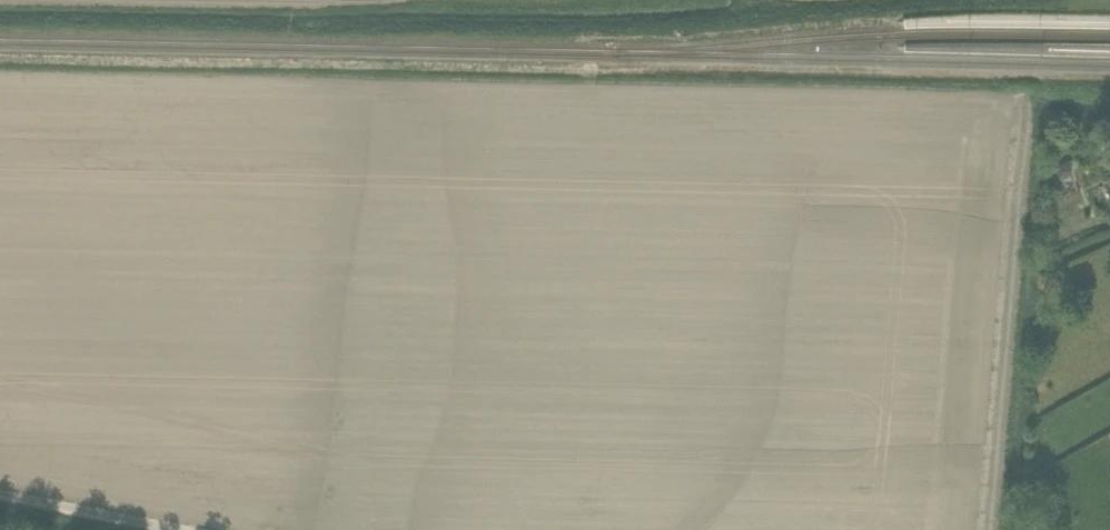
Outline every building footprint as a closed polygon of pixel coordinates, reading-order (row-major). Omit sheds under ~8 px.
[(1056,161),(1060,175),(1068,172),(1073,164),(1071,157),(1056,161)]
